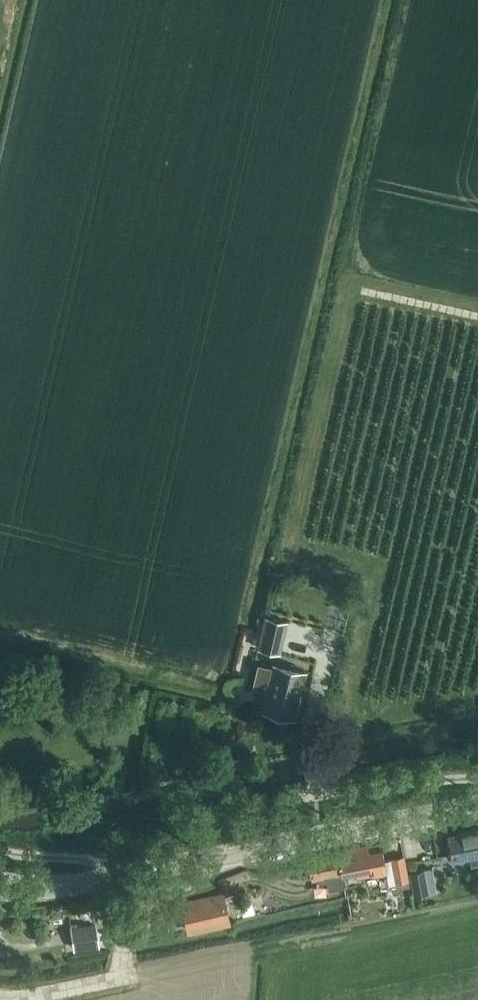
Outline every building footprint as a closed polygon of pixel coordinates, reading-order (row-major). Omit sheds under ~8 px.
[(264,617),(257,647),(281,652),(288,622),(264,617)] [(265,691),(262,707),(276,710),(277,715),(287,718),(290,713),(293,714),(298,695),(299,691),(304,667),(273,660),(271,667),(265,691)] [(138,690),(136,702),(144,704),(147,692),(138,690)] [(173,697),(165,705),(173,714),(182,706),(173,697)] [(449,855),(450,859),(470,855),(471,864),(477,863),(477,830),(446,836),(449,855)] [(345,848),(337,850),(341,875),(343,886),(344,886),(342,874),(356,871),(356,873),(357,877),(371,874),(382,872),(384,884),(396,882),(392,858),(384,860),(383,856),(382,850),(369,853),(368,848),(367,844),(345,848)] [(308,855),(306,856),(308,864),(310,876),(311,881),(319,879),(320,883),(327,882),(329,889),(343,886),(341,875),(337,850),(308,855)] [(403,856),(392,858),(396,882),(397,889),(409,886),(409,883),(408,880),(407,876),(403,856)] [(424,870),(409,873),(414,896),(428,893),(428,892),(436,891),(432,870),(424,871),(424,870)] [(222,895),(184,904),(190,930),(228,921),(222,895)] [(96,924),(72,927),(74,948),(98,944),(96,924)]
